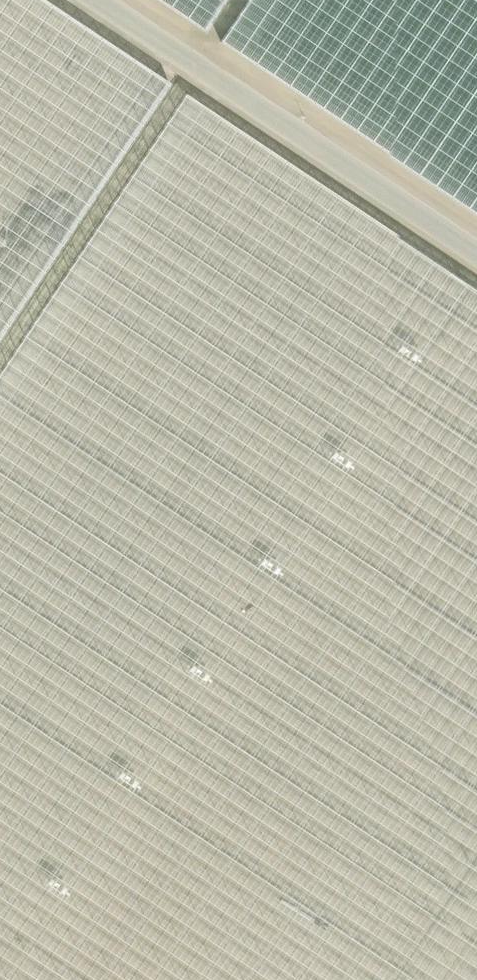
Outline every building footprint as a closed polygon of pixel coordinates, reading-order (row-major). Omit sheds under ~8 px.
[(167,83),(42,0),(0,0),(0,334),(167,83)] [(203,35),(226,0),(151,0),(203,35)] [(220,46),(476,217),(476,0),(250,0),(220,46)] [(0,370),(0,979),(476,979),(476,289),(184,94),(0,370)]
